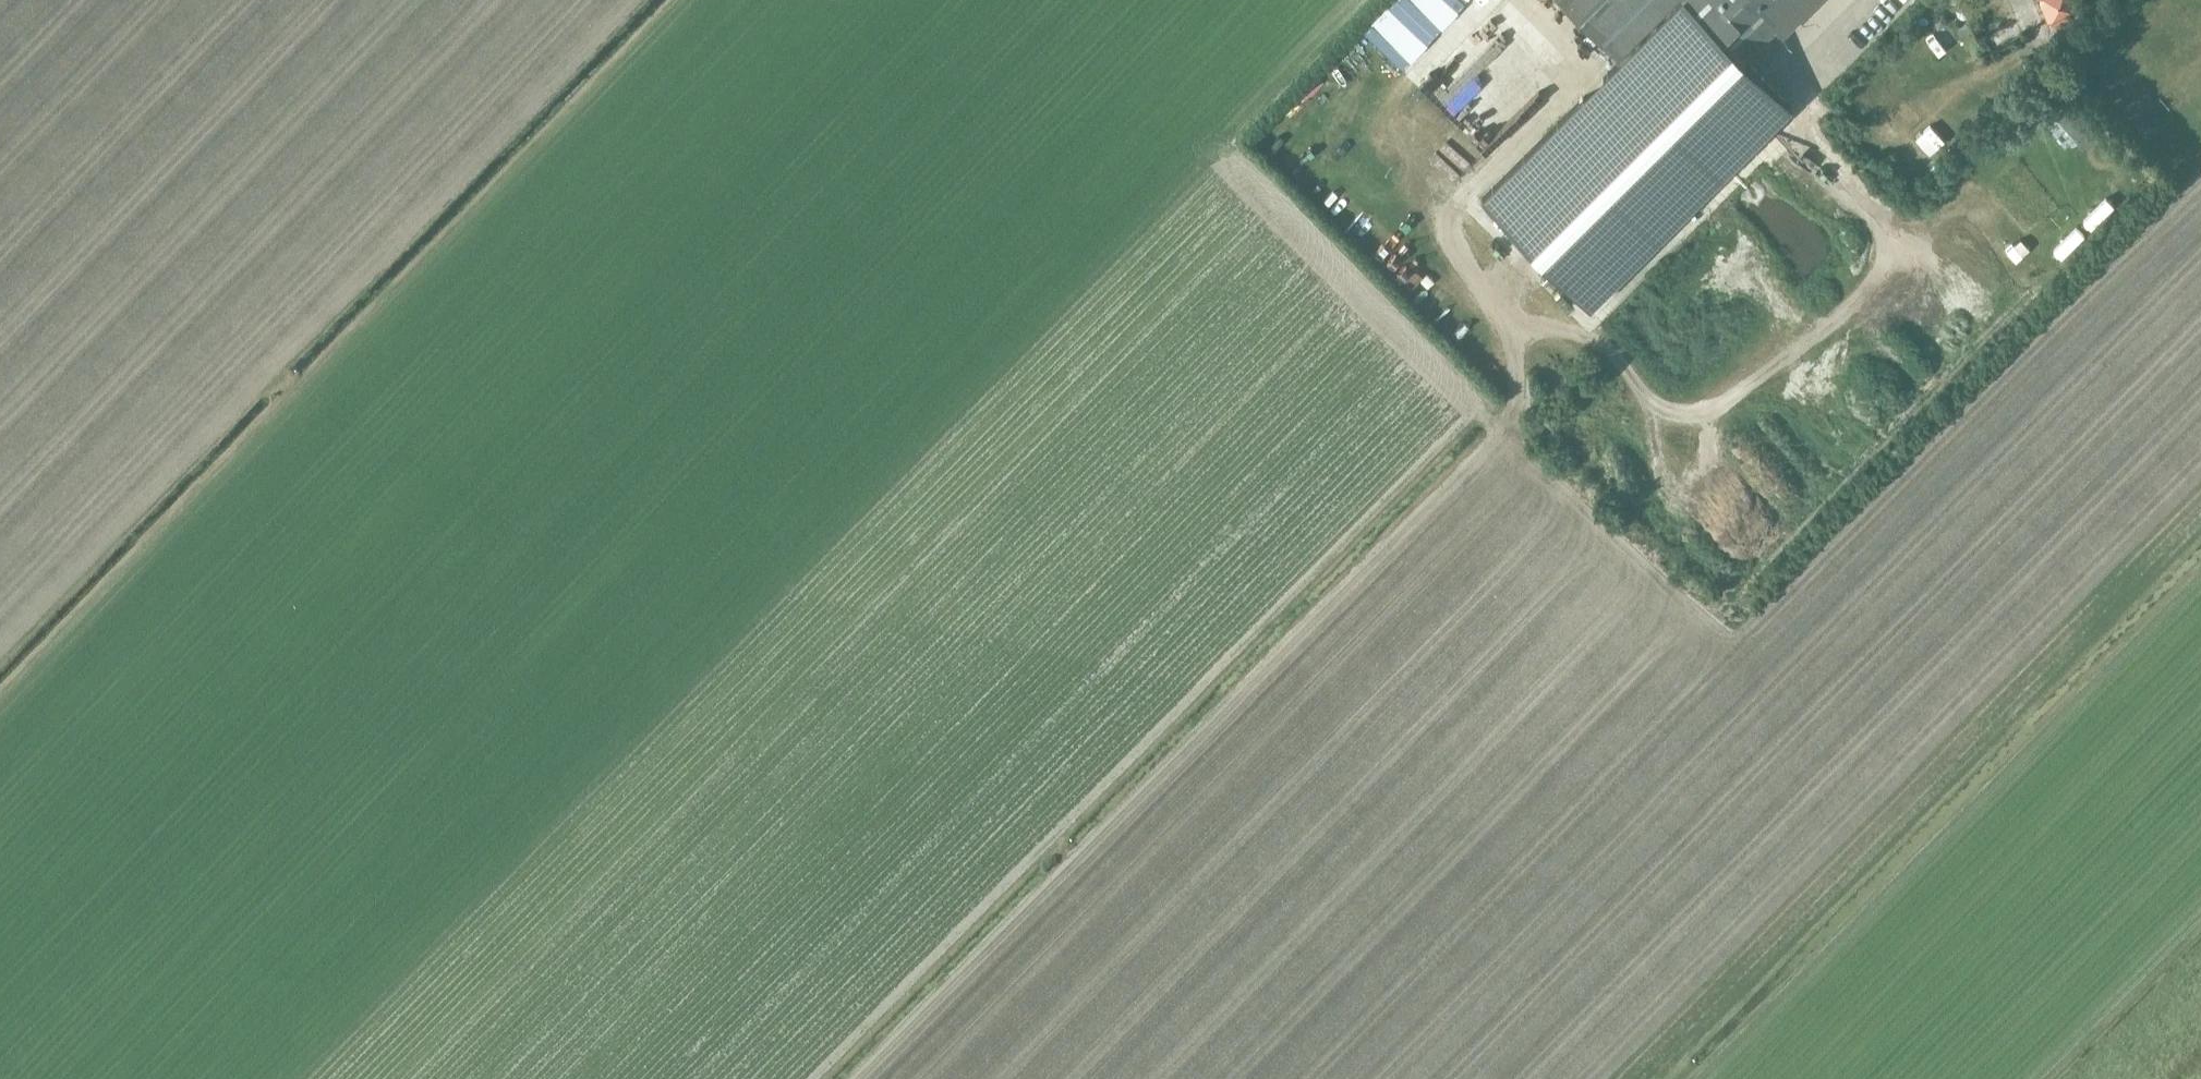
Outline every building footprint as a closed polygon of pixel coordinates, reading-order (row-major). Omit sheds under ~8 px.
[(1592,306),(1792,106),(1685,0),(1679,0),(1482,197),(1592,306)] [(1677,0),(1562,0),(1620,57),(1677,0)] [(1746,60),(1806,0),(1686,0),(1746,60)] [(2051,24),(2080,12),(2076,0),(2041,0),(2051,24)] [(1966,19),(1956,25),(1962,37),(1973,31),(1966,19)] [(1895,40),(1887,48),(1893,55),(1902,47),(1895,40)] [(1935,161),(1926,172),(1937,180),(1945,169),(1935,161)]
